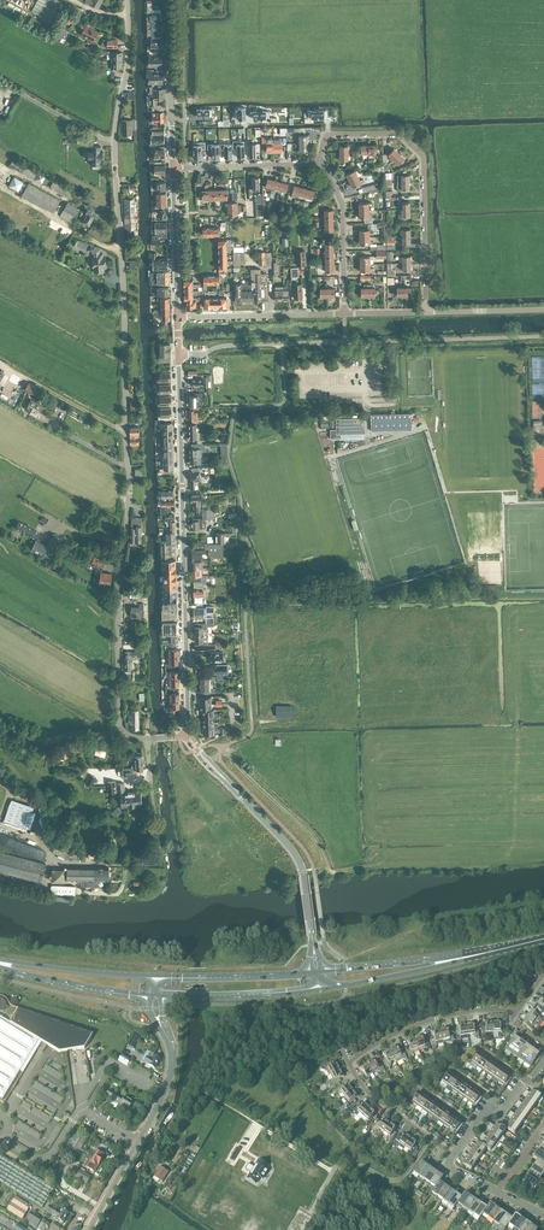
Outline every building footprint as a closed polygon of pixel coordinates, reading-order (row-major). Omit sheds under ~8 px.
[(61,3),(56,0),(39,0),(33,11),(41,16),(39,18),(50,24),(61,3)] [(98,8),(101,2),(100,2),(101,0),(86,0),(85,2),(90,4),(90,5),(98,9),(98,8)] [(9,2),(8,4),(27,14),(28,12),(9,2)] [(152,11),(152,8),(152,3),(147,3),(147,11),(147,24),(161,24),(161,13),(153,13),(153,10),(152,11)] [(95,43),(100,33),(83,24),(81,29),(84,31),(81,35),(95,43)] [(150,35),(162,35),(161,24),(147,24),(147,35),(148,35),(150,35)] [(69,31),(61,28),(60,30),(59,29),(55,36),(62,40),(66,33),(67,34),(69,31)] [(107,48),(117,48),(117,40),(108,40),(107,45),(107,48)] [(108,51),(107,54),(107,59),(111,59),(112,59),(122,59),(122,52),(111,52),(111,51),(108,51)] [(106,59),(103,59),(103,62),(106,62),(106,63),(112,63),(112,69),(116,69),(116,67),(122,67),(122,59),(112,59),(111,59),(107,59),(106,59)] [(156,89),(156,86),(149,86),(149,90),(153,90),(153,93),(149,93),(149,95),(150,95),(153,95),(153,94),(163,94),(163,88),(156,89)] [(156,106),(156,99),(164,99),(163,94),(153,94),(153,95),(150,95),(150,106),(153,106),(153,110),(164,110),(164,106),(156,106)] [(246,107),(238,108),(238,110),(236,110),(236,117),(232,117),(232,124),(236,123),(236,119),(239,119),(246,119),(246,107)] [(324,110),(321,110),(321,108),(314,109),(314,110),(307,111),(308,118),(305,118),(305,123),(314,122),(314,118),(316,118),(320,118),(324,117),(324,110)] [(212,109),(206,109),(201,109),(197,109),(197,117),(205,116),(206,121),(213,120),(212,109)] [(263,109),(256,109),(256,111),(253,111),(253,119),(262,118),(262,122),(277,122),(277,117),(270,118),(270,111),(263,111),(263,109)] [(152,122),(164,122),(164,112),(152,112),(153,115),(152,115),(152,122)] [(122,135),(132,135),(132,121),(122,121),(122,135)] [(151,145),(155,145),(156,145),(156,143),(165,143),(165,134),(151,135),(151,145)] [(297,144),(309,143),(308,135),(300,135),(300,143),(297,143),(297,144)] [(267,137),(262,137),(262,145),(266,145),(267,152),(270,152),(270,153),(274,153),(274,151),(274,138),(270,138),(267,139),(267,137)] [(277,138),(274,138),(274,151),(282,151),(282,138),(277,138)] [(237,148),(238,153),(238,157),(245,157),(244,141),(233,141),(233,146),(233,149),(237,148)] [(194,149),(194,154),(194,158),(202,158),(201,150),(206,149),(205,142),(202,142),(194,142),(194,149)] [(250,157),(257,157),(257,152),(261,152),(260,143),(249,144),(250,157)] [(220,157),(220,155),(219,145),(219,144),(208,145),(208,149),(212,149),(212,158),(220,157)] [(232,157),(232,153),(232,146),(232,144),(221,144),(221,149),(225,149),(225,157),(232,157)] [(376,145),(368,145),(368,148),(369,153),(369,155),(378,155),(378,149),(376,149),(376,145)] [(89,150),(88,159),(92,159),(92,164),(93,164),(93,165),(99,166),(99,164),(100,164),(100,159),(103,159),(103,151),(101,151),(101,146),(92,146),(92,150),(89,150)] [(391,162),(394,159),(399,154),(394,148),(388,154),(391,156),(388,159),(391,162)] [(154,159),(165,159),(165,149),(154,150),(154,159)] [(399,164),(404,159),(399,154),(394,159),(399,164)] [(34,179),(38,173),(13,159),(10,166),(34,179)] [(351,172),(347,174),(350,180),(352,179),(359,176),(362,175),(360,171),(358,168),(364,166),(363,160),(359,162),(349,167),(351,172)] [(161,166),(161,162),(150,162),(150,166),(155,166),(155,171),(154,171),(154,173),(155,173),(155,175),(166,175),(165,165),(161,166)] [(352,179),(350,180),(353,187),(362,183),(365,181),(363,179),(361,180),(359,176),(352,179)] [(272,188),(274,180),(268,178),(266,186),(272,188)] [(279,190),(281,182),(274,180),(272,188),(271,193),(270,197),(269,202),(272,203),(274,198),(273,198),(274,191),(275,192),(276,189),(279,190)] [(75,201),(79,195),(56,183),(53,181),(50,187),(53,189),(75,201)] [(286,191),(288,184),(281,182),(279,190),(286,191)] [(410,189),(410,182),(398,182),(398,186),(397,186),(397,191),(403,191),(403,189),(410,189)] [(54,213),(60,201),(29,184),(22,196),(54,213)] [(299,198),(299,195),(301,187),(294,185),(292,196),(299,198)] [(306,197),(308,189),(301,187),(299,195),(306,197)] [(313,199),(315,191),(308,189),(306,197),(313,199)] [(125,217),(134,217),(134,199),(125,200),(125,217)] [(75,224),(78,219),(76,217),(80,210),(68,203),(60,217),(73,224),(73,223),(75,224)] [(96,220),(99,214),(85,207),(81,216),(85,218),(84,222),(89,225),(90,224),(90,223),(91,221),(93,218),(96,220)] [(402,209),(399,209),(399,219),(405,218),(405,217),(410,216),(410,209),(402,209)] [(135,235),(134,217),(125,217),(126,230),(128,230),(128,236),(133,236),(133,235),(135,235)] [(381,223),(378,223),(378,227),(383,227),(383,236),(387,236),(387,223),(381,223)] [(91,245),(74,239),(72,245),(87,250),(87,251),(94,255),(94,258),(92,258),(93,269),(95,269),(95,274),(105,273),(105,268),(107,268),(108,266),(108,260),(106,257),(104,257),(104,253),(101,253),(100,249),(91,244),(91,245)] [(227,247),(219,247),(219,255),(227,255),(227,250),(231,250),(231,247),(227,247)] [(297,266),(307,265),(306,250),(296,251),(297,266)] [(377,258),(387,258),(387,250),(377,250),(377,258)] [(264,252),(264,251),(259,251),(259,257),(260,264),(265,264),(265,266),(266,265),(267,268),(272,267),(272,262),(272,252),(264,252)] [(156,253),(153,253),(153,269),(153,272),(165,272),(165,269),(168,269),(168,258),(157,258),(156,253)] [(234,271),(240,271),(240,267),(241,267),(241,264),(242,264),(242,253),(234,253),(234,260),(234,263),(234,271)] [(227,260),(227,255),(219,255),(219,263),(227,263),(231,263),(231,260),(227,260)] [(228,268),(227,263),(219,263),(219,271),(232,271),(231,268),(228,268)] [(260,273),(260,269),(251,269),(252,285),(252,301),(268,301),(267,273),(260,273)] [(151,272),(152,283),(152,284),(158,284),(169,284),(168,272),(165,272),(153,272),(151,272)] [(204,287),(202,287),(202,291),(207,291),(207,284),(212,284),(212,275),(204,275),(204,277),(204,284),(204,287)] [(219,275),(212,275),(212,284),(217,284),(217,288),(220,288),(220,287),(220,284),(220,275),(219,275)] [(283,301),(289,300),(288,288),(292,288),(291,280),(288,281),(288,285),(284,285),(284,289),(283,289),(283,293),(283,301)] [(295,300),(303,300),(302,284),(295,284),(295,300)] [(241,302),(252,301),(252,285),(241,286),(241,302)] [(276,301),(282,301),(283,301),(283,293),(283,289),(284,289),(284,285),(275,285),(276,301)] [(158,296),(169,295),(169,287),(158,288),(158,296)] [(159,361),(171,360),(171,343),(159,343),(159,361)] [(158,384),(160,384),(169,384),(169,379),(172,379),(172,372),(160,372),(160,379),(158,379),(158,384)] [(31,384),(27,390),(35,394),(38,387),(31,384)] [(158,396),(161,396),(170,396),(169,391),(172,391),(172,384),(169,384),(160,384),(161,391),(158,391),(158,396)] [(189,404),(200,404),(200,394),(189,394),(189,404)] [(158,408),(170,407),(170,403),(172,402),(172,396),(170,396),(161,396),(161,403),(158,403),(158,408)] [(32,400),(27,409),(31,411),(30,412),(37,416),(40,412),(38,411),(42,405),(32,400)] [(170,416),(170,414),(172,414),(172,407),(170,407),(158,408),(159,420),(160,420),(167,420),(172,420),(172,416),(170,416)] [(411,413),(371,414),(371,415),(371,417),(371,430),(381,430),(381,429),(384,429),(384,430),(389,430),(389,428),(394,428),(394,430),(398,430),(398,429),(402,429),(404,429),(412,429),(411,413)] [(336,429),(330,429),(330,438),(341,438),(340,434),(365,433),(364,417),(356,418),(336,418),(336,427),(336,429)] [(205,423),(204,419),(197,419),(192,419),(192,424),(189,424),(190,431),(200,431),(200,428),(199,427),(196,427),(196,424),(198,423),(205,423)] [(168,422),(167,420),(160,420),(160,424),(163,424),(163,429),(173,428),(172,422),(168,422)] [(131,444),(136,444),(140,444),(140,425),(130,426),(131,444)] [(190,439),(199,439),(199,434),(200,434),(200,431),(190,431),(190,439)] [(192,448),(190,448),(190,456),(201,455),(205,455),(205,443),(198,443),(192,444),(192,448)] [(201,455),(190,456),(190,457),(190,464),(197,463),(197,464),(199,464),(202,464),(202,463),(201,456),(201,455)] [(174,469),(173,462),(160,462),(160,464),(164,464),(164,468),(160,468),(160,471),(164,471),(164,469),(174,469)] [(196,472),(190,472),(191,481),(191,487),(191,489),(198,489),(198,488),(197,485),(199,485),(199,483),(199,480),(199,472),(198,472),(197,472),(196,472)] [(160,497),(159,497),(159,500),(162,500),(165,500),(173,500),(173,499),(173,494),(174,493),(174,491),(173,490),(173,489),(168,489),(168,488),(163,488),(163,489),(161,490),(161,497),(160,497)] [(201,493),(191,493),(191,495),(191,503),(193,503),(193,508),(193,511),(201,510),(200,502),(201,502),(201,493)] [(162,507),(161,507),(161,515),(169,515),(169,509),(168,509),(166,509),(166,507),(166,506),(168,506),(171,506),(175,506),(174,500),(173,500),(165,500),(162,500),(162,506),(162,507)] [(202,518),(215,518),(215,508),(202,508),(202,518)] [(142,542),(142,517),(132,517),(131,528),(131,542),(142,542)] [(202,529),(202,520),(191,520),(192,529),(202,529)] [(37,539),(40,533),(20,521),(16,527),(37,539)] [(165,522),(159,522),(159,524),(165,524),(165,522),(166,522),(167,526),(170,525),(170,530),(176,530),(175,521),(166,521),(165,521),(165,522)] [(175,543),(175,531),(167,532),(167,535),(166,536),(166,538),(167,538),(167,541),(161,541),(162,544),(167,544),(167,543),(175,543)] [(36,540),(32,549),(50,560),(62,539),(63,538),(55,533),(47,546),(36,540)] [(224,557),(223,542),(226,542),(226,536),(230,536),(230,533),(216,533),(217,542),(217,543),(209,544),(208,544),(208,543),(205,543),(206,549),(209,549),(210,556),(214,556),(214,557),(224,557)] [(162,559),(163,559),(171,559),(171,554),(176,554),(175,543),(167,543),(167,544),(162,544),(162,559)] [(193,560),(202,560),(202,553),(206,553),(206,549),(194,549),(193,549),(193,560)] [(92,563),(92,564),(103,570),(107,563),(95,557),(92,563)] [(171,559),(163,559),(163,567),(170,567),(176,566),(176,563),(176,559),(171,559)] [(193,560),(193,562),(193,568),(193,570),(203,569),(210,569),(210,567),(206,568),(203,567),(203,560),(202,560),(193,560)] [(170,567),(163,567),(163,575),(176,574),(176,570),(176,566),(170,567)] [(203,569),(193,570),(193,576),(194,576),(194,578),(201,578),(207,578),(209,578),(209,575),(203,576),(203,570),(203,569)] [(102,573),(101,583),(110,584),(112,584),(114,574),(112,574),(102,573)] [(176,574),(163,575),(163,582),(170,582),(177,582),(176,578),(176,574)] [(194,589),(194,597),(195,597),(195,603),(199,603),(203,603),(203,602),(203,596),(203,587),(194,587),(194,589)] [(132,611),(132,617),(132,621),(140,621),(140,619),(144,619),(144,611),(144,603),(140,603),(140,607),(132,607),(132,611)] [(194,618),(204,618),(207,617),(207,608),(194,608),(194,618)] [(171,633),(171,634),(178,634),(178,619),(163,620),(163,633),(171,633)] [(195,634),(207,633),(207,626),(214,626),(214,623),(206,623),(200,623),(200,626),(195,626),(195,634)] [(208,644),(208,640),(207,633),(195,634),(195,641),(201,641),(201,644),(208,644)] [(174,649),(174,645),(165,645),(165,649),(168,649),(168,656),(178,656),(178,649),(174,649)] [(125,669),(131,669),(131,656),(143,656),(143,651),(126,651),(126,658),(125,658),(125,669)] [(212,653),(210,654),(210,658),(212,658),(212,660),(212,661),(213,660),(226,660),(226,657),(223,657),(223,652),(211,652),(212,653)] [(166,667),(174,667),(174,663),(179,663),(178,656),(168,656),(168,663),(166,663),(166,667)] [(229,664),(214,664),(214,671),(216,671),(216,674),(224,674),(224,675),(218,675),(218,679),(228,679),(228,674),(227,674),(227,673),(227,664),(229,664)] [(174,671),(174,667),(166,667),(166,671),(168,671),(169,678),(179,678),(179,671),(174,671)] [(200,690),(209,690),(210,690),(210,689),(210,677),(200,677),(200,690)] [(166,689),(175,689),(175,685),(179,685),(179,678),(169,678),(169,685),(166,685),(166,689)] [(175,693),(175,689),(166,689),(166,693),(169,693),(169,700),(180,700),(179,692),(175,693)] [(178,714),(178,711),(175,711),(175,707),(180,707),(180,700),(169,700),(169,707),(167,707),(167,711),(170,711),(170,714),(178,714)] [(277,706),(277,716),(293,715),(293,706),(277,706)] [(139,729),(138,710),(130,710),(131,714),(129,714),(130,724),(131,723),(131,729),(139,729)] [(57,757),(69,757),(69,750),(73,750),(73,749),(85,749),(84,741),(78,741),(78,744),(65,744),(65,749),(57,749),(57,757)] [(87,744),(86,755),(112,755),(112,744),(87,744)] [(127,768),(122,769),(123,777),(128,777),(135,776),(134,770),(144,769),(143,755),(132,757),(133,767),(131,767),(127,768)] [(92,786),(97,777),(91,774),(87,783),(92,786)] [(110,792),(118,791),(117,780),(109,781),(110,792)] [(118,791),(126,790),(125,782),(117,783),(118,791)] [(130,806),(137,805),(137,804),(142,804),(141,791),(121,793),(122,806),(130,805),(130,806)] [(28,828),(34,807),(12,800),(6,821),(28,828)] [(45,832),(48,829),(49,829),(46,822),(44,816),(40,817),(40,819),(42,825),(45,832)] [(50,848),(58,843),(49,829),(41,834),(50,848)] [(110,850),(118,849),(118,846),(117,837),(109,837),(110,846),(110,850)] [(82,861),(85,856),(63,846),(57,843),(54,852),(60,855),(59,857),(65,859),(66,857),(72,860),(76,859),(82,861)] [(43,863),(0,852),(0,854),(0,872),(38,882),(43,863)] [(88,885),(88,866),(68,866),(68,870),(53,869),(52,881),(64,881),(65,879),(83,880),(83,885),(88,885)] [(109,880),(109,867),(88,866),(88,885),(98,886),(98,880),(109,880)] [(76,894),(76,886),(52,885),(52,893),(76,894)] [(529,1005),(534,1009),(532,1012),(543,1021),(543,1020),(543,1002),(541,1000),(538,1003),(533,999),(532,1001),(532,1002),(535,1005),(534,1006),(531,1003),(530,1003),(529,1005)] [(3,1100),(39,1040),(47,1045),(60,1052),(67,1051),(85,1048),(93,1035),(93,1036),(93,1035),(18,1009),(10,1023),(0,1017),(0,1098),(3,1100)] [(521,1016),(520,1017),(525,1021),(523,1025),(535,1033),(543,1021),(532,1012),(529,1016),(524,1012),(523,1013),(523,1015),(526,1017),(526,1018),(522,1016),(521,1016)] [(486,1028),(482,1028),(483,1038),(483,1039),(485,1039),(488,1036),(494,1035),(494,1033),(493,1021),(486,1021),(486,1028)] [(501,1021),(493,1021),(494,1033),(494,1035),(494,1038),(502,1038),(503,1038),(505,1038),(505,1034),(505,1032),(504,1028),(501,1028),(501,1021)] [(474,1022),(466,1023),(468,1035),(473,1034),(473,1036),(478,1040),(480,1039),(478,1029),(475,1029),(474,1022)] [(460,1031),(456,1032),(456,1033),(457,1039),(457,1040),(458,1043),(460,1042),(463,1037),(463,1036),(468,1035),(466,1023),(459,1025),(460,1031)] [(447,1027),(440,1029),(443,1040),(443,1043),(449,1042),(453,1044),(455,1043),(454,1039),(452,1034),(452,1033),(452,1031),(448,1032),(447,1027)] [(434,1038),(431,1039),(431,1041),(432,1044),(434,1049),(435,1049),(438,1045),(443,1043),(443,1040),(440,1029),(432,1031),(434,1038)] [(514,1037),(506,1049),(518,1058),(527,1046),(523,1043),(527,1038),(525,1037),(524,1037),(522,1041),(521,1040),(523,1036),(523,1035),(522,1034),(519,1038),(518,1040),(514,1037)] [(421,1035),(414,1038),(418,1048),(423,1047),(423,1048),(429,1051),(431,1050),(429,1047),(428,1042),(427,1040),(423,1041),(421,1035)] [(410,1047),(406,1048),(407,1050),(409,1054),(409,1056),(410,1058),(412,1058),(413,1054),(420,1052),(418,1048),(414,1038),(407,1041),(410,1047)] [(527,1046),(518,1058),(531,1067),(539,1055),(535,1052),(539,1047),(538,1046),(537,1046),(534,1049),(533,1049),(536,1045),(535,1044),(534,1043),(530,1048),(527,1046)] [(396,1046),(389,1049),(395,1059),(397,1063),(402,1059),(406,1061),(408,1060),(407,1059),(405,1055),(403,1052),(402,1049),(398,1050),(396,1046)] [(389,1049),(383,1053),(386,1059),(383,1061),(388,1070),(390,1069),(391,1063),(391,1062),(395,1059),(389,1049)] [(472,1062),(471,1064),(471,1066),(475,1069),(477,1066),(484,1057),(480,1055),(478,1053),(477,1055),(475,1053),(471,1060),(473,1061),(472,1062)] [(127,1066),(131,1060),(122,1055),(118,1061),(127,1066)] [(160,1059),(153,1055),(150,1059),(147,1057),(144,1063),(154,1069),(160,1059)] [(484,1057),(477,1066),(482,1070),(489,1061),(484,1057)] [(373,1059),(366,1064),(373,1073),(377,1070),(378,1072),(384,1073),(386,1072),(379,1063),(377,1065),(373,1059)] [(489,1061),(482,1070),(488,1074),(494,1065),(489,1061)] [(329,1063),(320,1068),(321,1069),(327,1071),(329,1076),(330,1075),(341,1070),(337,1063),(331,1066),(329,1063)] [(366,1064),(360,1068),(364,1074),(361,1076),(367,1084),(369,1083),(370,1077),(369,1076),(373,1073),(366,1064)] [(494,1065),(488,1074),(493,1078),(500,1068),(494,1065)] [(500,1068),(493,1078),(498,1082),(505,1072),(500,1068)] [(331,1080),(329,1086),(330,1087),(339,1083),(340,1083),(338,1079),(344,1076),(341,1070),(330,1075),(333,1079),(331,1080)] [(443,1076),(438,1084),(445,1089),(454,1077),(449,1073),(448,1073),(446,1072),(443,1076)] [(505,1072),(498,1082),(504,1085),(505,1084),(507,1085),(512,1078),(510,1076),(505,1072)] [(454,1077),(445,1089),(450,1093),(453,1090),(459,1080),(454,1077)] [(459,1080),(453,1090),(458,1093),(465,1084),(459,1080)] [(334,1091),(333,1092),(334,1094),(340,1095),(342,1093),(345,1097),(354,1090),(349,1084),(344,1088),(341,1086),(334,1091)] [(465,1084),(458,1093),(463,1097),(470,1088),(465,1084)] [(470,1088),(463,1097),(468,1101),(475,1092),(470,1088)] [(524,1093),(537,1102),(541,1097),(543,1098),(543,1096),(543,1095),(536,1089),(535,1092),(532,1090),(530,1093),(526,1090),(524,1093)] [(124,1099),(109,1090),(106,1096),(120,1105),(119,1107),(123,1109),(121,1112),(125,1115),(127,1111),(128,1112),(133,1102),(125,1097),(124,1099)] [(345,1097),(343,1098),(346,1102),(345,1108),(347,1110),(355,1103),(353,1100),(358,1096),(354,1090),(345,1097)] [(412,1101),(412,1102),(417,1106),(424,1096),(419,1092),(412,1101)] [(475,1092),(468,1101),(474,1105),(475,1104),(477,1105),(482,1097),(480,1096),(481,1096),(475,1092)] [(524,1093),(522,1095),(526,1098),(524,1101),(534,1107),(537,1102),(524,1093)] [(424,1096),(417,1106),(423,1109),(429,1100),(424,1096)] [(429,1100),(423,1109),(428,1113),(435,1104),(429,1100)] [(116,1108),(119,1104),(113,1101),(110,1105),(112,1106),(111,1107),(114,1110),(115,1108),(116,1108)] [(518,1101),(517,1103),(530,1113),(533,1107),(534,1107),(524,1101),(522,1103),(518,1101)] [(352,1113),(351,1114),(352,1115),(356,1115),(361,1119),(371,1108),(365,1103),(360,1108),(358,1106),(352,1113)] [(517,1103),(515,1106),(519,1108),(517,1111),(526,1118),(530,1113),(517,1103)] [(435,1104),(428,1113),(433,1117),(440,1107),(435,1104)] [(433,1117),(431,1119),(437,1123),(439,1121),(445,1111),(440,1107),(433,1117)] [(371,1108),(361,1119),(366,1123),(366,1127),(367,1128),(368,1127),(372,1123),(374,1120),(372,1118),(376,1113),(371,1108)] [(445,1111),(439,1121),(444,1124),(451,1115),(445,1111)] [(511,1111),(509,1114),(522,1123),(526,1118),(517,1111),(515,1114),(511,1111)] [(509,1114),(507,1116),(511,1119),(509,1122),(518,1129),(522,1123),(509,1114)] [(451,1115),(444,1124),(449,1128),(456,1119),(451,1115)] [(372,1130),(371,1131),(373,1132),(379,1131),(380,1129),(384,1132),(391,1123),(385,1118),(381,1124),(378,1122),(375,1126),(372,1130)] [(456,1119),(449,1128),(455,1132),(456,1131),(457,1132),(463,1124),(461,1123),(456,1119)] [(503,1122),(501,1125),(515,1134),(518,1129),(509,1122),(507,1125),(503,1122)] [(391,1123),(384,1132),(388,1135),(387,1136),(388,1143),(389,1144),(391,1142),(395,1137),(396,1135),(393,1133),(397,1127),(391,1123)] [(490,1124),(488,1126),(502,1135),(506,1130),(496,1123),(494,1126),(490,1124)] [(488,1126),(487,1128),(491,1131),(489,1134),(501,1143),(504,1137),(502,1135),(488,1126)] [(399,1137),(392,1146),(394,1147),(398,1146),(403,1150),(405,1147),(412,1138),(406,1133),(403,1138),(400,1136),(399,1137)] [(483,1134),(481,1137),(494,1146),(496,1148),(497,1148),(501,1143),(489,1134),(487,1137),(483,1134)] [(83,1137),(70,1157),(74,1159),(87,1139),(83,1137)] [(481,1137),(479,1139),(483,1142),(481,1144),(487,1148),(486,1149),(490,1151),(493,1153),(496,1148),(494,1146),(481,1137)] [(412,1138),(405,1147),(409,1150),(408,1151),(409,1157),(410,1159),(411,1158),(413,1155),(417,1150),(414,1148),(418,1142),(412,1138)] [(471,1142),(470,1144),(483,1154),(486,1149),(487,1148),(481,1144),(477,1142),(475,1145),(471,1142)] [(470,1144),(468,1147),(472,1150),(470,1153),(479,1159),(483,1154),(470,1144)] [(98,1164),(104,1155),(95,1150),(96,1148),(90,1145),(88,1148),(94,1151),(94,1152),(95,1153),(93,1156),(92,1156),(90,1159),(98,1164)] [(237,1147),(230,1160),(233,1162),(241,1149),(240,1149),(239,1152),(236,1150),(237,1147)] [(533,1157),(538,1161),(543,1165),(543,1163),(543,1157),(537,1152),(533,1157)] [(464,1153),(462,1155),(475,1165),(479,1159),(470,1153),(468,1155),(464,1153)] [(462,1155),(460,1158),(464,1160),(462,1163),(471,1170),(475,1165),(462,1155)] [(53,1188),(0,1156),(0,1183),(42,1208),(53,1188)] [(94,1172),(98,1164),(90,1159),(88,1163),(89,1163),(86,1167),(94,1172)] [(267,1166),(259,1160),(255,1167),(249,1163),(245,1169),(251,1173),(250,1175),(258,1180),(260,1177),(263,1179),(268,1171),(265,1169),(267,1166)] [(534,1167),(543,1174),(543,1165),(538,1161),(534,1167)] [(413,1173),(412,1174),(414,1173),(419,1177),(427,1166),(421,1162),(413,1172),(413,1173)] [(427,1166),(419,1177),(425,1181),(432,1170),(427,1166)] [(87,1183),(91,1177),(74,1167),(70,1173),(78,1178),(73,1187),(75,1189),(81,1179),(87,1183)] [(162,1183),(168,1173),(160,1167),(153,1177),(162,1183)] [(530,1172),(540,1179),(542,1180),(542,1181),(543,1178),(543,1174),(534,1167),(530,1172)] [(54,1171),(51,1169),(49,1172),(58,1177),(61,1173),(55,1170),(54,1171)] [(432,1170),(425,1181),(430,1184),(437,1174),(432,1170)] [(530,1172),(526,1177),(536,1185),(540,1179),(530,1172)] [(437,1174),(430,1184),(435,1188),(436,1189),(440,1183),(443,1178),(437,1174)] [(526,1177),(522,1183),(528,1187),(533,1190),(536,1185),(526,1177)] [(435,1188),(432,1193),(438,1197),(445,1187),(440,1183),(436,1189),(435,1188)] [(438,1197),(436,1200),(441,1204),(442,1204),(451,1191),(445,1187),(438,1197)] [(451,1191),(442,1204),(447,1208),(447,1207),(456,1195),(451,1191)] [(461,1198),(458,1204),(463,1208),(470,1197),(464,1193),(461,1198)] [(456,1195),(447,1207),(452,1211),(454,1209),(458,1204),(461,1198),(456,1195)] [(23,1219),(30,1208),(25,1205),(27,1203),(16,1196),(7,1209),(23,1219)] [(463,1208),(462,1209),(467,1213),(476,1201),(470,1197),(463,1208)] [(476,1201),(467,1213),(473,1217),(481,1205),(476,1201)] [(487,1209),(483,1215),(488,1219),(496,1208),(490,1204),(486,1209),(487,1209)] [(481,1205),(473,1217),(478,1221),(479,1220),(482,1216),(483,1215),(487,1209),(486,1209),(481,1205)] [(60,1213),(54,1209),(55,1208),(50,1206),(46,1213),(51,1215),(52,1214),(57,1218),(57,1219),(63,1223),(69,1213),(63,1210),(60,1213)] [(496,1208),(488,1219),(494,1222),(501,1212),(496,1208)] [(37,1228),(38,1226),(41,1222),(37,1220),(39,1216),(32,1212),(26,1222),(32,1226),(31,1228),(35,1229),(45,1229),(47,1225),(42,1222),(38,1228),(37,1228)] [(501,1212),(494,1222),(499,1226),(507,1216),(501,1212)] [(512,1220),(508,1225),(514,1229),(521,1219),(515,1215),(512,1219),(512,1220)] [(499,1226),(504,1229),(505,1229),(508,1226),(508,1225),(512,1220),(512,1219),(507,1216),(499,1226)] [(514,1229),(515,1229),(521,1229),(527,1223),(521,1219),(514,1229)]
